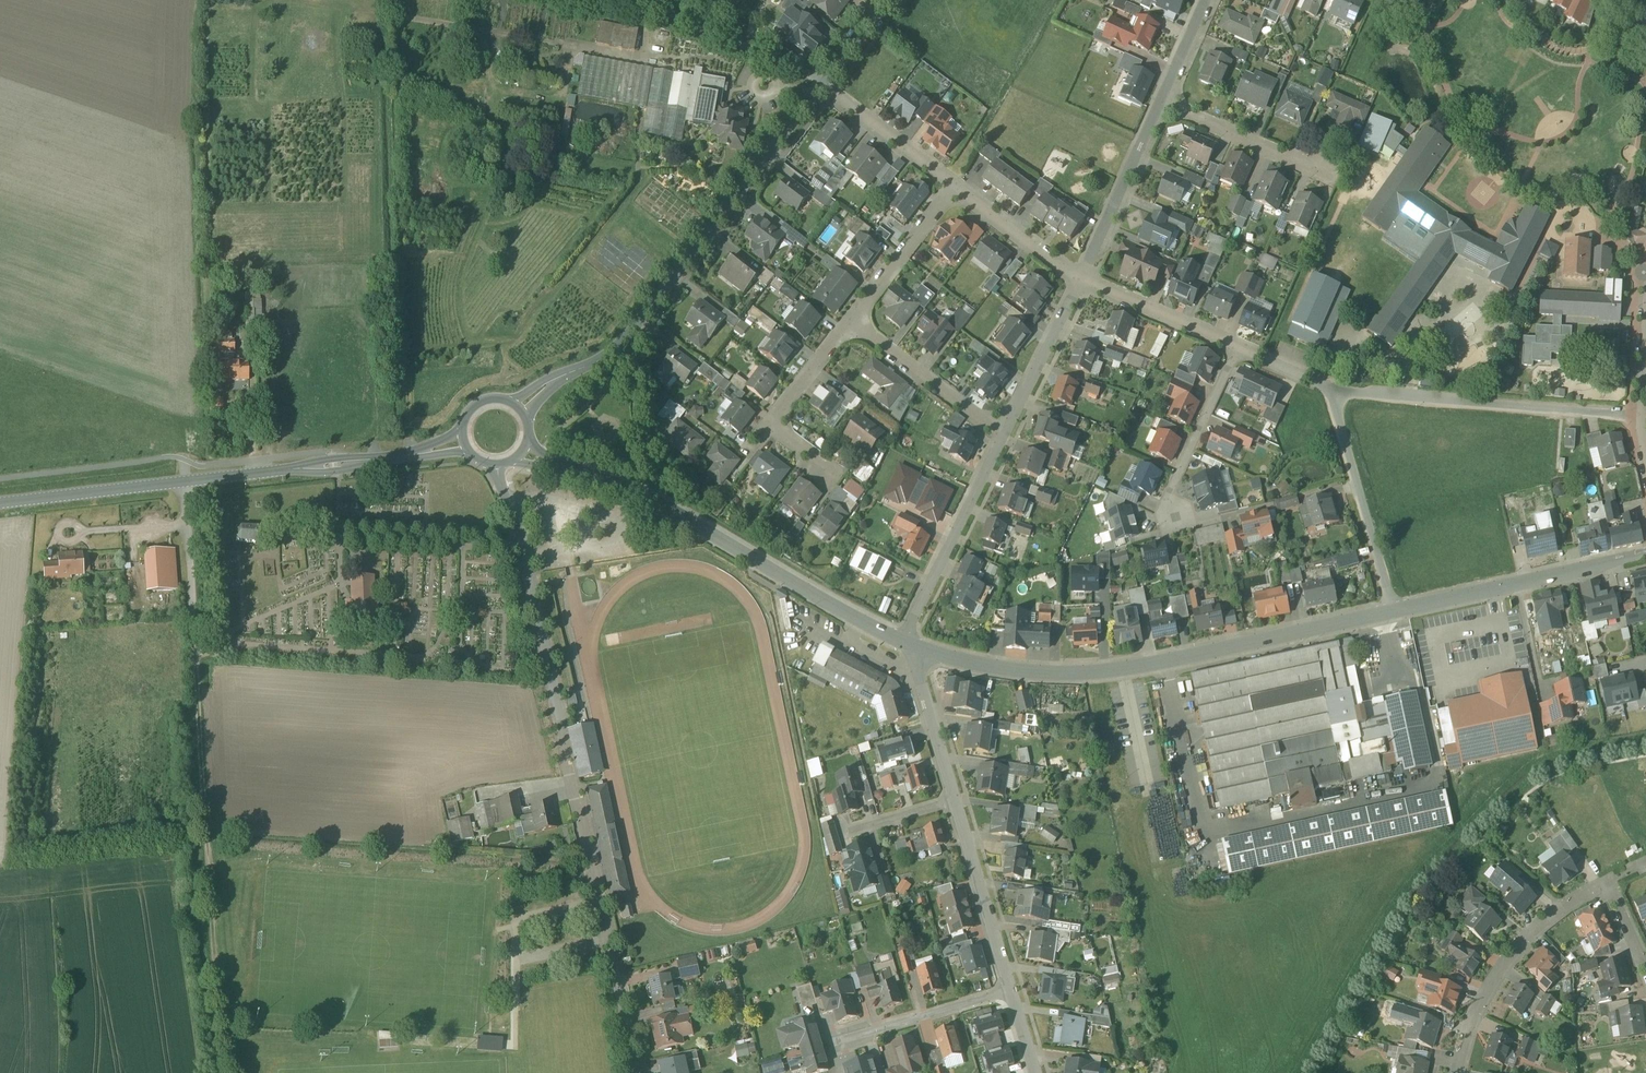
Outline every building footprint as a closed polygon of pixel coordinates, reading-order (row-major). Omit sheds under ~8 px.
[(784,10),(800,22),(805,16),(810,10),(798,0),(792,0),(784,10)] [(853,0),(821,0),(816,6),(837,21),(853,0)] [(1137,19),(1141,11),(1117,0),(1116,0),(1113,8),(1137,19)] [(1144,1),(1143,1),(1140,7),(1150,11),(1152,6),(1157,8),(1160,0),(1145,0),(1144,1)] [(1157,8),(1166,12),(1167,10),(1178,15),(1185,0),(1160,0),(1157,8)] [(1299,1),(1296,0),(1289,0),(1283,13),(1292,17),(1299,1)] [(1326,0),(1304,0),(1312,4),(1307,14),(1318,18),(1326,0)] [(1334,15),(1356,25),(1366,3),(1359,0),(1341,0),(1340,1),(1334,15)] [(1555,4),(1554,6),(1568,13),(1575,0),(1557,0),(1555,4)] [(1568,13),(1566,19),(1580,25),(1589,7),(1588,4),(1582,2),(1583,0),(1575,0),(1568,13)] [(1230,13),(1222,30),(1256,46),(1266,25),(1252,19),(1251,22),(1230,13)] [(806,50),(822,29),(805,16),(800,22),(788,37),(806,50)] [(1148,52),(1159,27),(1141,19),(1134,34),(1131,33),(1127,42),(1129,43),(1148,52)] [(1128,28),(1112,21),(1105,35),(1104,38),(1113,42),(1127,48),(1129,43),(1127,42),(1131,33),(1127,31),(1128,28)] [(638,52),(641,32),(603,25),(599,45),(638,52)] [(1096,31),(1092,40),(1110,48),(1113,42),(1104,38),(1105,35),(1096,31)] [(1134,70),(1138,72),(1143,63),(1125,55),(1118,69),(1132,75),(1134,70)] [(1222,92),(1234,63),(1214,55),(1201,83),(1222,92)] [(689,123),(697,78),(587,58),(580,97),(650,110),(645,135),(685,142),(688,123),(689,123)] [(689,123),(718,129),(721,109),(724,110),(726,94),(752,98),(757,70),(700,60),(697,78),(689,123)] [(1148,88),(1153,78),(1138,72),(1134,70),(1132,75),(1129,80),(1128,79),(1124,88),(1125,88),(1125,89),(1123,88),(1118,99),(1141,109),(1150,88),(1148,88)] [(1249,77),(1239,99),(1265,111),(1268,103),(1271,104),(1276,93),(1279,85),(1278,85),(1259,76),(1257,81),(1249,77)] [(1282,95),(1289,79),(1282,76),(1278,85),(1279,85),(1276,93),(1282,95)] [(907,87),(892,106),(910,120),(915,113),(923,119),(935,103),(922,93),(919,97),(907,87)] [(1322,106),(1329,90),(1321,87),(1314,102),(1322,106)] [(1289,95),(1279,117),(1303,128),(1313,105),(1289,95)] [(1362,107),(1335,95),(1330,109),(1344,115),(1336,135),(1348,140),(1356,120),(1362,107)] [(1372,112),(1362,107),(1356,120),(1366,125),(1372,112)] [(724,110),(721,109),(718,129),(717,137),(726,138),(725,145),(745,148),(748,131),(743,130),(746,114),(724,110)] [(926,127),(932,131),(924,142),(947,160),(961,141),(947,131),(953,122),(938,111),(926,127)] [(1410,161),(1414,156),(1404,149),(1409,141),(1399,134),(1402,129),(1397,127),(1397,125),(1376,117),(1362,148),(1382,158),(1387,146),(1399,155),(1400,154),(1410,161)] [(841,155),(854,138),(835,123),(819,144),(837,158),(838,159),(841,155)] [(1398,299),(1381,324),(1375,320),(1367,332),(1395,351),(1402,341),(1460,256),(1479,265),(1497,275),(1492,283),(1513,294),(1541,238),(1542,239),(1552,219),(1529,208),(1520,227),(1517,226),(1514,227),(1512,229),(1509,228),(1500,246),(1509,250),(1507,254),(1471,235),(1472,233),(1420,197),(1454,149),(1446,143),(1447,143),(1431,132),(1427,137),(1414,156),(1410,161),(1366,220),(1382,231),(1390,236),(1403,217),(1439,241),(1420,268),(1398,299)] [(1199,139),(1190,135),(1185,144),(1194,148),(1199,139)] [(1210,168),(1220,147),(1199,137),(1199,139),(1194,148),(1190,159),(1210,168)] [(985,144),(977,153),(994,166),(996,163),(1001,156),(985,144)] [(868,148),(850,172),(870,188),(888,164),(868,148)] [(842,170),(849,161),(841,155),(838,159),(837,158),(828,170),(836,177),(842,170)] [(1235,156),(1223,181),(1244,190),(1255,165),(1235,156)] [(996,163),(994,166),(983,180),(995,189),(1008,172),(996,163)] [(1222,169),(1215,165),(1207,182),(1215,185),(1222,169)] [(902,174),(894,169),(883,183),(891,189),(902,174)] [(840,190),(851,176),(842,170),(836,177),(831,183),(840,190)] [(1020,181),(1008,172),(995,189),(1008,198),(1020,181)] [(1192,175),(1187,185),(1191,186),(1203,192),(1208,182),(1192,175)] [(1288,184),(1269,176),(1256,204),(1278,213),(1283,202),(1280,201),(1288,184)] [(1187,185),(1169,177),(1161,195),(1182,204),(1191,186),(1187,185)] [(1033,190),(1032,192),(1042,199),(1044,197),(1046,198),(1053,188),(1040,180),(1032,190),(1033,190)] [(800,213),(812,197),(791,181),(779,196),(800,213)] [(1032,190),(1020,181),(1008,198),(1020,208),(1032,192),(1033,190),(1032,190)] [(926,201),(908,187),(892,209),(909,222),(926,201)] [(821,191),(814,199),(828,209),(834,201),(821,191)] [(1325,206),(1303,196),(1293,218),(1290,225),(1291,225),(1308,233),(1317,214),(1320,216),(1325,206)] [(1042,199),(1030,216),(1043,225),(1044,223),(1056,206),(1046,198),(1044,197),(1042,199)] [(1241,219),(1249,203),(1237,198),(1230,214),(1241,219)] [(1249,223),(1257,207),(1249,203),(1241,219),(1249,223)] [(1058,204),(1056,206),(1044,223),(1057,233),(1058,231),(1071,214),(1058,204)] [(1072,212),(1082,220),(1089,211),(1078,204),(1072,212)] [(1168,216),(1152,209),(1138,238),(1167,251),(1177,229),(1164,223),(1168,216)] [(1640,230),(1645,211),(1638,210),(1634,229),(1640,230)] [(1072,212),(1071,214),(1058,231),(1071,240),(1084,221),(1082,220),(1072,212)] [(1171,213),(1167,221),(1188,230),(1192,222),(1171,213)] [(1293,218),(1285,214),(1278,230),(1287,234),(1291,225),(1290,225),(1293,218)] [(1385,243),(1420,268),(1439,241),(1403,217),(1390,236),(1385,243)] [(931,245),(952,261),(966,242),(972,234),(966,229),(952,218),(931,245)] [(768,263),(787,239),(781,234),(763,220),(750,237),(765,248),(759,256),(768,263)] [(874,231),(861,222),(852,234),(860,240),(863,236),(867,240),(874,231)] [(972,234),(966,242),(973,247),(984,232),(971,223),(966,229),(972,234)] [(804,237),(788,225),(781,234),(787,239),(788,236),(799,244),(804,237)] [(866,273),(883,251),(867,240),(863,236),(860,240),(853,249),(851,247),(850,249),(853,252),(848,259),(856,265),(856,266),(866,273)] [(1638,239),(1640,252),(1645,250),(1645,238),(1638,239)] [(977,258),(999,275),(1014,256),(992,239),(977,258)] [(1130,260),(1122,277),(1139,285),(1152,256),(1125,245),(1120,255),(1130,260)] [(1592,246),(1570,245),(1568,279),(1590,280),(1591,269),(1596,270),(1596,272),(1600,272),(1600,273),(1607,274),(1607,272),(1611,272),(1611,267),(1613,267),(1613,259),(1612,259),(1612,253),(1608,253),(1608,252),(1601,251),(1601,253),(1591,252),(1592,246)] [(1223,259),(1213,255),(1200,283),(1211,288),(1223,259)] [(1176,267),(1152,256),(1139,285),(1155,292),(1162,275),(1171,279),(1176,267)] [(759,280),(762,277),(762,276),(737,257),(722,276),(747,296),(759,280)] [(837,314),(858,286),(840,273),(844,268),(830,257),(823,265),(837,276),(818,300),(837,314)] [(1182,258),(1165,294),(1189,305),(1197,286),(1191,284),(1199,266),(1182,258)] [(1007,276),(1014,281),(1025,266),(1019,262),(1007,276)] [(778,278),(767,269),(762,276),(762,277),(759,280),(770,288),(778,278)] [(986,290),(992,295),(1003,281),(997,276),(986,290)] [(1045,305),(1054,293),(1043,285),(1044,284),(1041,282),(1041,283),(1033,277),(1024,289),(1026,291),(1045,305)] [(1248,297),(1256,281),(1247,277),(1239,293),(1248,297)] [(1317,277),(1291,336),(1326,352),(1352,293),(1317,277)] [(1265,285),(1256,281),(1248,297),(1257,301),(1265,285)] [(796,304),(802,296),(788,285),(782,294),(796,304)] [(1623,320),(1625,285),(1609,285),(1608,299),(1544,295),(1543,317),(1556,317),(1556,329),(1539,328),(1538,340),(1526,339),(1526,350),(1535,350),(1534,364),(1545,364),(1545,360),(1554,360),(1554,356),(1564,356),(1564,352),(1573,352),(1573,341),(1574,341),(1575,330),(1564,329),(1564,321),(1565,317),(1623,320)] [(925,287),(914,301),(921,306),(927,311),(938,298),(925,287)] [(888,318),(903,329),(921,306),(914,301),(898,289),(887,303),(895,309),(888,318)] [(1039,317),(1047,306),(1045,305),(1026,291),(1018,302),(1025,308),(1024,309),(1027,310),(1031,312),(1038,318),(1039,317)] [(1216,292),(1208,311),(1231,321),(1239,302),(1216,292)] [(723,318),(704,303),(691,320),(704,330),(694,343),(703,350),(711,339),(713,341),(727,322),(728,321),(723,318)] [(804,305),(788,325),(808,340),(815,331),(814,331),(822,319),(804,305)] [(1265,336),(1273,317),(1251,307),(1243,327),(1265,336)] [(1013,321),(1013,320),(1024,329),(1030,321),(1026,318),(1015,309),(1008,318),(1013,321)] [(962,310),(949,326),(955,331),(961,335),(974,319),(962,310)] [(743,322),(729,311),(723,318),(728,321),(727,322),(737,330),(743,322)] [(1038,327),(1043,320),(1039,317),(1038,318),(1031,312),(1026,318),(1038,327)] [(937,355),(955,331),(949,326),(941,320),(941,321),(933,315),(924,327),(932,333),(923,344),(937,355)] [(775,333),(780,326),(766,316),(761,323),(775,333)] [(1128,346),(1137,323),(1117,316),(1110,337),(1109,339),(1118,342),(1128,346)] [(1015,359),(1033,336),(1024,329),(1013,320),(1013,321),(1007,329),(1010,331),(998,346),(1015,359)] [(785,369),(800,350),(778,333),(764,353),(785,369)] [(1098,333),(1095,341),(1115,348),(1118,342),(1109,339),(1110,337),(1098,333)] [(221,342),(221,383),(251,382),(251,365),(237,365),(237,354),(237,342),(221,342)] [(1092,375),(1100,352),(1081,345),(1073,368),(1092,375)] [(1124,365),(1128,354),(1111,348),(1107,359),(1124,365)] [(987,360),(998,368),(1003,361),(989,350),(984,358),(987,360)] [(700,369),(678,352),(666,368),(667,369),(659,380),(668,387),(676,376),(688,385),(700,369)] [(1191,372),(1190,375),(1199,380),(1210,385),(1213,377),(1213,378),(1217,370),(1216,370),(1221,361),(1201,352),(1200,353),(1198,354),(1196,357),(1197,360),(1191,372)] [(994,402),(1012,378),(998,368),(987,360),(980,369),(989,376),(978,390),(994,402)] [(909,387),(875,361),(865,375),(885,390),(878,400),(892,411),(909,387)] [(707,365),(701,374),(715,385),(722,376),(707,365)] [(766,401),(781,382),(764,369),(751,386),(749,389),(750,389),(766,401)] [(1184,369),(1178,381),(1195,389),(1199,380),(1190,375),(1191,372),(1184,369)] [(751,386),(739,377),(733,385),(734,386),(746,394),(750,389),(749,389),(751,386)] [(1277,404),(1284,390),(1262,380),(1260,384),(1256,385),(1255,388),(1256,392),(1252,400),(1271,408),(1274,410),(1277,404)] [(1073,407),(1081,387),(1063,381),(1056,401),(1073,407)] [(1180,403),(1182,397),(1190,401),(1195,389),(1178,381),(1170,398),(1180,403)] [(1101,397),(1104,388),(1092,383),(1088,393),(1101,397)] [(742,405),(749,396),(734,386),(725,398),(737,407),(740,403),(742,405)] [(840,397),(827,387),(813,406),(832,421),(846,401),(840,397)] [(847,388),(840,397),(846,401),(854,408),(861,399),(847,388)] [(1190,427),(1200,406),(1190,401),(1182,397),(1180,403),(1172,418),(1190,427)] [(905,401),(895,415),(904,422),(912,407),(905,401)] [(742,435),(757,416),(742,405),(740,403),(737,407),(726,422),(742,435)] [(1288,410),(1277,404),(1274,410),(1271,408),(1265,421),(1279,427),(1288,410)] [(676,425),(687,411),(680,406),(669,420),(676,425)] [(960,432),(968,421),(959,414),(951,425),(960,432)] [(1062,422),(1045,416),(1037,439),(1055,445),(1052,451),(1074,459),(1081,440),(1077,438),(1075,442),(1065,438),(1065,441),(1057,439),(1062,422)] [(1084,431),(1087,423),(1073,418),(1070,426),(1084,431)] [(872,454),(885,436),(862,419),(849,436),(872,454)] [(1162,434),(1177,440),(1181,430),(1164,422),(1159,433),(1162,434)] [(692,460),(705,443),(680,424),(667,441),(692,460)] [(969,465),(980,443),(963,435),(963,436),(949,429),(944,438),(949,441),(958,445),(954,452),(952,456),(969,465)] [(1240,429),(1236,438),(1242,441),(1240,445),(1252,450),(1258,437),(1240,429)] [(1574,449),(1575,431),(1565,431),(1564,448),(1574,449)] [(1218,435),(1211,450),(1217,453),(1216,454),(1224,458),(1225,457),(1230,460),(1234,452),(1236,453),(1240,445),(1242,441),(1236,438),(1224,433),(1224,434),(1220,436),(1218,435)] [(1599,449),(1604,471),(1627,465),(1619,435),(1602,440),(1600,433),(1586,437),(1590,452),(1599,449)] [(1173,463),(1183,443),(1177,440),(1162,434),(1153,454),(1173,463)] [(954,452),(958,445),(949,441),(946,448),(954,452)] [(710,477),(724,487),(743,463),(720,446),(712,457),(721,464),(710,477)] [(768,457),(762,452),(751,466),(757,471),(768,457)] [(1041,480),(1049,459),(1027,452),(1023,463),(1024,463),(1021,473),(1041,480)] [(1063,474),(1069,457),(1057,453),(1051,469),(1063,474)] [(773,497),(791,472),(769,455),(768,457),(757,471),(766,477),(759,486),(773,497)] [(924,478),(928,469),(912,462),(908,470),(924,478)] [(868,485),(877,473),(864,463),(854,475),(868,485)] [(1152,497),(1163,475),(1145,467),(1135,488),(1134,489),(1145,494),(1152,497)] [(1198,497),(1226,489),(1222,475),(1194,482),(1198,497)] [(865,490),(850,479),(842,490),(838,486),(830,498),(849,512),(865,490)] [(939,515),(952,490),(932,480),(920,505),(939,515)] [(805,520),(823,496),(804,482),(786,506),(805,520)] [(1128,484),(1122,497),(1139,505),(1145,494),(1134,489),(1135,488),(1128,484)] [(1029,494),(1009,487),(1001,510),(1025,519),(1030,505),(1026,503),(1029,494)] [(1053,506),(1056,495),(1034,488),(1032,496),(1040,499),(1039,501),(1053,506)] [(1231,505),(1226,489),(1198,497),(1202,513),(1210,512),(1219,509),(1221,516),(1239,511),(1237,503),(1231,505)] [(1110,494),(1105,504),(1108,515),(1124,510),(1123,508),(1126,502),(1110,494)] [(1333,497),(1310,504),(1318,531),(1341,524),(1333,497)] [(1282,504),(1284,512),(1301,507),(1299,499),(1282,504)] [(850,517),(851,516),(842,510),(835,505),(817,529),(832,540),(850,517)] [(1616,505),(1603,508),(1607,525),(1620,522),(1616,505)] [(1132,519),(1130,510),(1127,509),(1124,510),(1108,515),(1105,515),(1113,542),(1113,543),(1114,543),(1137,536),(1135,528),(1137,527),(1134,519),(1132,519)] [(1244,520),(1248,539),(1274,533),(1269,514),(1263,515),(1263,513),(1249,516),(1250,519),(1244,520)] [(907,534),(914,520),(901,514),(894,528),(907,534)] [(1610,536),(1613,551),(1642,544),(1638,527),(1635,514),(1622,517),(1625,530),(1609,534),(1610,536)] [(1001,547),(1008,527),(992,521),(985,541),(1001,547)] [(798,542),(808,528),(802,523),(791,537),(798,542)] [(1032,538),(1035,530),(1021,525),(1018,533),(1032,538)] [(1579,539),(1583,557),(1606,552),(1603,537),(1610,536),(1609,534),(1607,525),(1590,528),(1592,536),(1582,538),(1579,539)] [(1195,534),(1199,549),(1229,542),(1225,526),(1195,534)] [(1556,552),(1550,526),(1523,532),(1523,529),(1508,533),(1512,548),(1525,545),(1528,558),(1556,552)] [(250,529),(244,529),(243,528),(239,531),(240,532),(239,540),(238,540),(242,544),(243,543),(248,544),(248,545),(250,545),(250,544),(256,544),(256,545),(258,545),(258,544),(259,544),(260,530),(259,529),(257,528),(257,529),(252,529),(252,528),(250,528),(250,529)] [(922,559),(932,539),(916,532),(906,551),(922,559)] [(1228,537),(1232,556),(1247,553),(1243,533),(1228,537)] [(1106,553),(1116,550),(1114,543),(1113,543),(1113,542),(1103,545),(1106,553)] [(1147,570),(1170,566),(1172,578),(1182,576),(1179,560),(1169,562),(1166,548),(1144,552),(1147,570)] [(885,585),(894,566),(862,550),(853,569),(885,585)] [(178,551),(145,553),(147,594),(181,592),(178,551)] [(58,564),(59,579),(71,578),(71,576),(84,575),(82,554),(58,556),(58,564)] [(1126,554),(1113,557),(1115,566),(1128,562),(1126,554)] [(978,580),(985,566),(970,558),(963,573),(978,580)] [(44,580),(59,579),(58,564),(43,565),(44,580)] [(1097,591),(1097,569),(1071,569),(1072,591),(1097,591)] [(1282,571),(1285,585),(1293,583),(1290,569),(1282,571)] [(373,574),(352,575),(353,599),(345,599),(346,625),(375,624),(373,574)] [(1633,577),(1638,596),(1645,594),(1645,574),(1633,577)] [(993,591),(967,579),(964,587),(965,587),(957,606),(974,614),(978,606),(985,609),(993,591)] [(1305,587),(1310,610),(1340,604),(1335,581),(1305,587)] [(1583,591),(1591,626),(1622,619),(1617,597),(1603,601),(1600,587),(1583,591)] [(1152,616),(1147,589),(1131,593),(1135,614),(1138,614),(1139,619),(1152,616)] [(1257,597),(1262,620),(1292,614),(1287,591),(1257,597)] [(1563,596),(1537,602),(1546,644),(1559,641),(1554,618),(1567,615),(1563,596)] [(1172,601),(1176,617),(1177,622),(1192,619),(1187,597),(1172,601)] [(1150,605),(1152,615),(1164,612),(1165,612),(1163,602),(1162,603),(1150,605)] [(1063,608),(1043,606),(1042,622),(1063,624),(1063,608)] [(1196,614),(1201,633),(1225,628),(1221,608),(1196,614)] [(1152,615),(1154,625),(1166,623),(1164,612),(1152,615)] [(1009,633),(1010,614),(999,613),(994,632),(1009,633)] [(1031,615),(1010,614),(1009,633),(1008,650),(1029,651),(1030,627),(1031,615)] [(1119,638),(1121,648),(1144,643),(1139,619),(1138,614),(1135,614),(1128,616),(1129,619),(1119,621),(1122,637),(1119,638)] [(1154,625),(1157,642),(1180,637),(1177,622),(1176,617),(1169,619),(1170,622),(1166,623),(1154,625)] [(1030,627),(1029,651),(1053,652),(1054,627),(1042,626),(1042,628),(1030,627)] [(1090,628),(1069,630),(1070,639),(1076,639),(1077,647),(1100,646),(1099,628),(1090,628)] [(1355,640),(1194,675),(1223,810),(1292,795),(1295,811),(1320,806),(1316,790),(1393,773),(1392,767),(1432,759),(1418,694),(1356,707),(1348,672),(1361,669),(1355,640)] [(821,663),(815,675),(875,706),(879,696),(888,679),(837,652),(829,667),(821,663)] [(1620,705),(1637,701),(1631,673),(1614,677),(1620,705)] [(1482,697),(1448,704),(1457,750),(1445,752),(1450,771),(1462,769),(1462,766),(1537,750),(1524,688),(1522,679),(1512,680),(1511,677),(1479,684),(1482,697)] [(1604,709),(1620,705),(1614,677),(1597,680),(1604,709)] [(888,679),(879,696),(882,698),(885,700),(904,695),(902,691),(900,688),(897,685),(894,682),(890,681),(890,680),(888,679)] [(959,696),(957,710),(960,710),(975,712),(979,713),(981,703),(984,703),(986,692),(967,689),(967,684),(951,682),(949,695),(959,696)] [(1586,684),(1557,689),(1560,705),(1542,708),(1546,729),(1578,723),(1575,711),(1591,708),(1586,684)] [(1020,697),(1024,713),(1036,710),(1032,694),(1020,697)] [(904,695),(885,700),(893,726),(911,720),(904,695)] [(975,712),(960,710),(959,716),(974,719),(975,712)] [(995,729),(995,731),(1012,734),(1014,725),(996,722),(995,729)] [(995,729),(972,726),(968,751),(991,755),(995,731),(995,729)] [(592,728),(570,732),(580,779),(602,774),(592,728)] [(877,748),(882,766),(915,757),(910,738),(877,748)] [(1010,771),(1009,776),(1030,780),(1031,768),(1011,765),(1010,771)] [(1010,771),(985,767),(981,793),(1006,797),(1009,776),(1010,771)] [(909,774),(914,794),(931,790),(926,770),(909,774)] [(861,772),(838,777),(841,793),(836,794),(841,818),(860,814),(856,798),(864,796),(866,805),(876,803),(868,771),(861,772)] [(892,791),(900,788),(908,785),(905,776),(896,778),(888,780),(892,791)] [(605,785),(583,790),(604,894),(627,890),(605,785)] [(1449,796),(1224,844),(1231,877),(1456,830),(1449,796)] [(511,801),(478,808),(484,832),(516,825),(511,801)] [(520,813),(525,837),(550,832),(545,808),(520,813)] [(1023,809),(1022,814),(1022,820),(1037,822),(1038,811),(1023,809)] [(1022,814),(998,810),(994,837),(1018,840),(1022,820),(1022,814)] [(471,819),(448,824),(453,844),(476,838),(471,819)] [(844,854),(836,825),(824,828),(833,858),(844,854)] [(909,847),(911,857),(918,855),(948,848),(943,827),(913,834),(916,845),(909,847)] [(1575,852),(1563,836),(1547,847),(1557,861),(1541,871),(1555,890),(1579,874),(1568,857),(1575,852)] [(851,875),(879,868),(874,845),(850,851),(852,862),(848,863),(846,867),(847,873),(850,875),(851,875)] [(1029,857),(1009,854),(1005,880),(1025,883),(1029,857)] [(1509,898),(1520,885),(1524,880),(1508,865),(1492,884),(1509,898)] [(882,880),(879,868),(851,875),(856,896),(879,891),(881,900),(896,897),(892,877),(882,880)] [(1536,900),(1520,885),(1509,898),(1505,903),(1521,917),(1536,900)] [(1489,902),(1473,889),(1459,907),(1473,918),(1466,927),(1484,941),(1499,921),(1483,909),(1489,902)] [(1050,897),(1020,893),(1016,919),(1045,924),(1050,924),(1052,914),(1048,913),(1050,897)] [(944,902),(949,920),(974,913),(969,895),(944,902)] [(1636,904),(1645,923),(1645,922),(1645,899),(1636,904)] [(1604,910),(1594,914),(1591,909),(1576,916),(1579,921),(1581,920),(1589,937),(1612,927),(1604,910)] [(978,929),(974,913),(949,920),(953,936),(978,929)] [(1050,924),(1045,924),(1044,931),(1057,933),(1074,936),(1075,928),(1050,924)] [(1613,955),(1610,948),(1619,944),(1612,927),(1589,937),(1597,954),(1595,954),(1598,961),(1613,955)] [(1057,933),(1056,940),(1061,941),(1073,942),(1074,936),(1057,933)] [(1465,942),(1454,933),(1440,951),(1457,964),(1454,968),(1471,980),(1485,962),(1463,945),(1465,942)] [(1056,940),(1036,936),(1031,962),(1056,966),(1061,941),(1056,940)] [(1561,965),(1544,950),(1528,967),(1540,978),(1535,984),(1547,995),(1560,980),(1553,974),(1561,965)] [(912,952),(900,955),(905,976),(917,973),(912,952)] [(966,976),(969,986),(985,982),(980,959),(964,963),(963,962),(949,965),(953,979),(966,976)] [(1627,961),(1604,967),(1608,983),(1600,985),(1603,994),(1633,986),(1627,961)] [(680,966),(683,981),(703,977),(700,962),(680,966)] [(1583,974),(1600,970),(1598,962),(1581,966),(1583,974)] [(920,972),(926,998),(946,993),(940,967),(920,972)] [(875,972),(859,977),(862,990),(878,986),(875,972)] [(1059,973),(1058,981),(1069,983),(1078,984),(1079,976),(1059,973)] [(1446,979),(1424,973),(1419,987),(1425,989),(1423,995),(1432,998),(1429,1007),(1455,1015),(1463,991),(1444,985),(1446,979)] [(674,979),(651,984),(656,1009),(679,1004),(674,979)] [(1058,981),(1048,979),(1044,1002),(1065,1006),(1069,983),(1058,981)] [(836,1015),(839,1025),(854,1021),(851,1008),(860,1005),(854,983),(834,989),(836,995),(831,997),(831,998),(824,1000),(829,1017),(836,1015)] [(883,998),(886,1011),(904,1006),(898,984),(882,988),(869,991),(872,1001),(883,998)] [(1537,998),(1518,986),(1505,1005),(1524,1017),(1537,998)] [(813,987),(798,991),(803,1012),(819,1008),(813,987)] [(1557,1003),(1547,998),(1538,1013),(1548,1019),(1557,1003)] [(1621,1027),(1623,1040),(1645,1036),(1645,1019),(1644,1008),(1619,1012),(1619,1015),(1610,1016),(1612,1029),(1621,1027)] [(999,1018),(980,1023),(984,1036),(972,1039),(978,1059),(990,1056),(987,1043),(995,1041),(997,1048),(1009,1045),(1007,1037),(1005,1038),(999,1018)] [(1444,1026),(1421,1018),(1416,1031),(1410,1029),(1406,1039),(1435,1049),(1444,1026)] [(679,1040),(695,1037),(692,1023),(676,1026),(675,1020),(653,1025),(659,1053),(681,1049),(679,1040)] [(1088,1023),(1068,1020),(1066,1033),(1059,1032),(1057,1045),(1084,1049),(1088,1023)] [(819,1025),(781,1036),(786,1055),(803,1050),(804,1055),(826,1049),(819,1025)] [(957,1029),(939,1034),(946,1062),(965,1057),(957,1029)] [(1514,1043),(1496,1036),(1487,1059),(1505,1067),(1514,1043)] [(897,1046),(904,1071),(897,1072),(927,1072),(918,1040),(897,1046)] [(1541,1046),(1526,1040),(1519,1058),(1534,1064),(1541,1046)] [(804,1055),(806,1063),(792,1067),(793,1072),(806,1072),(808,1072),(827,1072),(832,1072),(826,1049),(804,1055)] [(1420,1053),(1400,1049),(1398,1058),(1403,1059),(1418,1062),(1420,1053)] [(663,1066),(664,1072),(691,1072),(689,1063),(700,1061),(698,1052),(677,1056),(678,1063),(663,1066)] [(1070,1058),(1067,1072),(1102,1072),(1103,1063),(1085,1061),(1070,1058)] [(846,1067),(848,1072),(875,1072),(871,1059),(846,1067)] [(1403,1059),(1400,1072),(1431,1072),(1432,1065),(1418,1062),(1403,1059)]
